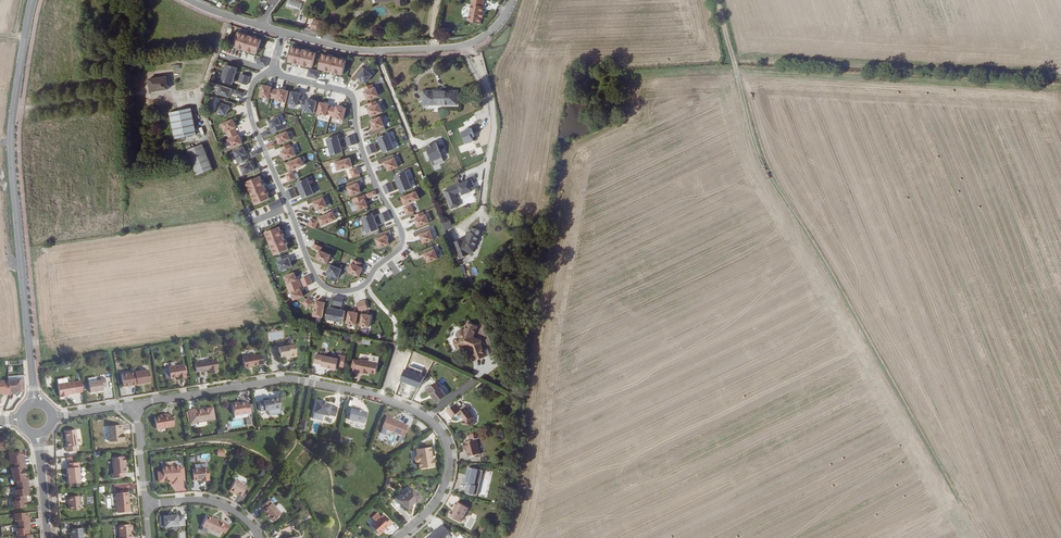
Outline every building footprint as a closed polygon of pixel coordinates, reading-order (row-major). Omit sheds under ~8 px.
[(286,6),(300,10),(302,2),(296,0),(288,0),(286,6)] [(468,20),(480,23),(481,17),(480,17),(481,12),(482,12),(483,7),(484,0),(473,0),(468,20)] [(311,30),(320,33),(324,21),(316,19),(314,19),(311,30)] [(256,53),(260,39),(237,32),(232,46),(256,53)] [(293,44),(290,59),(314,65),(317,50),(293,44)] [(348,58),(324,52),(320,66),(344,72),(348,58)] [(266,66),(268,60),(259,57),(257,63),(266,66)] [(225,64),(223,72),(234,76),(236,68),(225,64)] [(375,74),(363,64),(353,77),(356,79),(359,76),(363,79),(364,78),(368,82),(375,74)] [(319,76),(321,69),(311,66),(309,73),(319,76)] [(234,76),(223,72),(220,81),(231,84),(234,76)] [(149,79),(150,91),(168,89),(168,84),(169,84),(168,78),(167,78),(166,76),(149,79)] [(374,83),(366,86),(368,90),(366,90),(370,99),(381,94),(377,86),(376,87),(374,83)] [(273,97),(275,89),(271,88),(271,86),(262,84),(259,96),(268,98),(269,96),(273,97)] [(231,88),(220,85),(217,93),(228,97),(231,88)] [(279,90),(275,89),(273,97),(277,98),(276,100),(285,102),(288,90),(279,88),(279,90)] [(303,99),(304,96),(300,95),(300,93),(291,91),(288,103),(297,105),(298,103),(302,104),(303,99)] [(457,104),(457,91),(432,91),(432,92),(423,92),(423,103),(439,103),(439,104),(457,104)] [(234,107),(235,103),(220,98),(215,113),(225,116),(227,110),(228,110),(229,106),(234,107)] [(307,100),(303,99),(302,104),(301,108),(305,109),(305,110),(314,112),(316,101),(307,99),(307,100)] [(378,99),(370,103),(371,106),(370,107),(373,115),(384,111),(381,102),(380,103),(378,99)] [(330,115),(332,106),(328,105),(329,104),(320,102),(317,113),(326,115),(326,114),(330,115)] [(336,107),(332,106),(330,115),(334,116),(334,117),(343,120),(346,108),(337,106),(336,107)] [(192,115),(191,108),(169,112),(175,139),(197,134),(194,122),(192,115)] [(371,130),(373,134),(388,128),(382,114),(373,118),(375,124),(374,124),(376,128),(371,130)] [(272,133),(284,128),(282,123),(281,124),(278,117),(268,121),(271,128),(270,128),(272,133)] [(227,135),(235,132),(234,128),(235,127),(232,119),(221,123),(224,132),(226,131),(227,135)] [(462,132),(466,143),(474,140),(472,137),(475,136),(471,128),(462,132)] [(279,144),(290,139),(286,131),(276,136),(279,144)] [(237,135),(235,132),(227,135),(229,139),(227,139),(231,148),(242,143),(238,135),(237,135)] [(378,137),(381,145),(392,140),(388,132),(378,137)] [(247,143),(248,147),(256,145),(253,135),(243,138),(245,143),(247,143)] [(326,138),(329,147),(340,144),(337,135),(326,138)] [(395,149),(392,140),(381,145),(384,153),(395,149)] [(426,147),(434,165),(444,161),(436,143),(426,147)] [(213,169),(202,144),(191,148),(188,150),(187,150),(197,175),(213,169)] [(290,147),(289,144),(281,147),(282,151),(281,151),(284,160),(295,155),(292,147),(290,147)] [(342,151),(340,144),(329,147),(331,154),(342,151)] [(237,163),(249,158),(247,153),(246,154),(243,147),(233,151),(236,158),(235,158),(237,163)] [(398,168),(393,154),(378,160),(379,164),(384,162),(386,167),(387,166),(389,172),(398,168)] [(303,165),(300,157),(286,163),(289,171),(303,165)] [(352,166),(350,158),(335,162),(337,170),(352,166)] [(239,164),(245,178),(260,172),(258,168),(254,170),(252,165),(251,166),(249,160),(239,164)] [(359,174),(357,167),(349,170),(352,177),(359,174)] [(295,179),(292,172),(285,175),(288,182),(295,179)] [(398,184),(409,180),(405,172),(395,176),(398,184)] [(259,176),(246,182),(256,204),(269,198),(259,176)] [(362,181),(361,177),(346,183),(351,197),(361,193),(359,188),(359,187),(358,183),(362,181)] [(310,186),(306,178),(296,182),(299,190),(310,186)] [(412,188),(409,180),(398,184),(401,192),(412,188)] [(472,181),(444,192),(452,210),(460,207),(455,195),(462,193),(463,196),(473,192),(472,189),(475,188),(472,181)] [(313,194),(310,186),(299,190),(303,198),(313,194)] [(416,191),(402,196),(405,204),(419,199),(416,191)] [(327,208),(321,194),(306,200),(308,204),(313,202),(315,207),(315,206),(318,212),(327,208)] [(366,199),(364,194),(352,199),(354,204),(355,203),(358,210),(367,207),(364,200),(366,199)] [(282,207),(280,200),(269,205),(272,211),(282,207)] [(407,214),(414,211),(411,204),(404,207),(407,214)] [(424,215),(423,211),(415,215),(416,218),(415,219),(418,227),(429,223),(426,215),(424,215)] [(336,220),(333,213),(319,219),(322,227),(336,220)] [(364,225),(375,221),(372,213),(361,217),(364,225)] [(317,221),(310,218),(307,226),(314,228),(317,221)] [(441,223),(444,231),(453,228),(450,220),(441,223)] [(378,229),(375,221),(364,225),(368,233),(378,229)] [(434,239),(428,225),(413,231),(415,235),(419,234),(421,238),(422,238),(424,243),(434,239)] [(288,250),(279,227),(265,232),(274,255),(288,250)] [(391,233),(389,229),(374,235),(380,249),(389,245),(387,240),(388,239),(386,235),(391,233)] [(471,252),(481,232),(474,229),(471,235),(469,234),(467,238),(467,239),(462,241),(462,239),(455,242),(461,258),(466,256),(465,255),(471,252)] [(316,259),(327,263),(330,255),(320,251),(322,247),(314,244),(312,248),(319,251),(316,259)] [(438,258),(432,244),(417,251),(419,255),(424,253),(426,257),(429,262),(438,258)] [(285,254),(277,257),(278,261),(277,262),(280,270),(291,266),(288,257),(286,258),(285,254)] [(360,267),(361,263),(353,260),(352,263),(351,263),(348,272),(359,276),(362,268),(360,267)] [(341,269),(330,265),(327,273),(328,274),(327,278),(335,281),(336,277),(338,278),(341,269)] [(287,288),(299,284),(297,279),(296,280),(293,273),(284,276),(287,283),(286,284),(287,288)] [(301,288),(299,284),(287,288),(289,293),(290,293),(293,300),(303,296),(300,289),(301,288)] [(301,303),(307,309),(313,303),(307,297),(301,303)] [(321,318),(324,303),(316,301),(313,316),(321,318)] [(334,321),(336,309),(328,308),(325,319),(334,321)] [(336,309),(334,321),(342,322),(345,311),(336,309)] [(357,313),(348,311),(346,323),(355,325),(357,313)] [(371,316),(362,314),(359,326),(368,328),(371,316)] [(480,344),(482,341),(473,337),(477,326),(467,322),(464,330),(461,329),(458,331),(456,334),(458,338),(453,340),(457,349),(465,346),(472,348),(471,350),(476,361),(486,357),(480,344)] [(278,347),(280,358),(286,357),(289,356),(291,358),(295,357),(296,355),(294,344),(293,345),(292,342),(291,341),(288,342),(287,343),(287,346),(278,347)] [(316,354),(314,363),(322,364),(321,366),(327,367),(331,368),(331,369),(336,370),(339,358),(316,354)] [(242,357),(243,368),(257,366),(257,365),(263,364),(261,355),(256,356),(256,355),(242,357)] [(361,371),(360,372),(368,373),(368,371),(370,371),(371,373),(374,373),(375,372),(376,373),(378,363),(359,359),(356,370),(361,371)] [(194,364),(196,372),(209,370),(209,374),(217,372),(217,368),(218,368),(216,360),(194,364)] [(177,379),(186,378),(183,364),(168,367),(170,379),(177,377),(177,379)] [(121,374),(123,387),(150,382),(148,370),(121,374)] [(423,377),(405,370),(400,381),(419,388),(423,377)] [(88,382),(89,392),(102,390),(102,387),(106,386),(105,378),(100,378),(101,380),(88,382)] [(15,392),(20,392),(19,379),(8,380),(8,383),(9,394),(13,394),(13,391),(15,391),(15,392)] [(2,393),(2,392),(4,392),(5,395),(9,394),(8,383),(4,384),(4,381),(0,381),(0,394),(2,393)] [(57,384),(59,397),(65,396),(64,395),(67,395),(74,393),(72,382),(57,384)] [(446,395),(436,382),(426,389),(436,403),(446,395)] [(258,401),(260,412),(281,408),(279,397),(272,398),(272,399),(267,400),(258,401)] [(315,401),(313,412),(328,416),(328,415),(335,417),(337,407),(330,406),(331,405),(326,403),(326,402),(321,401),(320,402),(315,401)] [(250,413),(248,403),(244,404),(244,402),(239,403),(236,404),(235,403),(233,403),(232,405),(233,415),(250,413)] [(474,416),(466,406),(461,410),(456,403),(447,410),(452,417),(457,413),(460,417),(461,417),(463,420),(463,425),(474,425),(474,416)] [(215,419),(212,407),(197,410),(196,409),(188,410),(189,416),(190,423),(190,424),(215,419)] [(351,407),(348,420),(364,423),(366,412),(360,411),(356,410),(357,409),(351,407)] [(156,429),(174,426),(172,414),(168,415),(168,414),(163,415),(163,416),(160,416),(154,418),(156,429)] [(407,425),(385,417),(381,427),(403,436),(407,425)] [(308,433),(317,434),(319,422),(310,421),(308,433)] [(417,422),(416,425),(425,431),(427,427),(417,422)] [(108,426),(109,442),(123,440),(123,437),(123,434),(121,434),(120,425),(108,426)] [(66,447),(67,452),(77,450),(76,445),(77,445),(75,430),(65,431),(67,447),(66,447)] [(480,454),(476,439),(463,443),(464,448),(466,448),(467,451),(468,457),(480,454)] [(434,466),(433,459),(432,459),(430,447),(415,449),(416,456),(414,456),(413,458),(414,461),(416,463),(417,463),(418,469),(434,466)] [(25,478),(24,468),(22,468),(22,466),(25,465),(24,457),(21,458),(20,456),(22,455),(21,451),(8,453),(10,460),(10,464),(13,463),(14,467),(11,467),(14,482),(17,482),(18,489),(15,489),(16,497),(14,497),(15,501),(12,501),(13,509),(26,507),(25,502),(24,502),(23,500),(26,499),(25,495),(28,495),(28,490),(26,490),(26,488),(29,488),(28,484),(27,479),(25,480),(24,478),(25,478)] [(112,474),(112,478),(124,477),(123,473),(125,472),(124,467),(124,463),(125,462),(124,456),(112,457),(113,473),(112,474)] [(66,463),(68,484),(80,483),(78,462),(66,463)] [(157,472),(158,481),(164,480),(169,480),(169,481),(172,480),(172,482),(173,484),(180,483),(180,481),(179,470),(183,470),(183,467),(179,468),(178,465),(162,466),(162,471),(157,472)] [(192,469),(193,481),(200,480),(203,480),(203,481),(209,480),(208,467),(192,469)] [(466,493),(474,495),(476,486),(475,485),(478,470),(468,467),(464,483),(468,484),(466,493)] [(234,480),(229,490),(236,494),(241,496),(246,486),(234,480)] [(292,485),(287,480),(283,484),(288,489),(292,485)] [(416,503),(421,498),(418,495),(418,493),(416,491),(414,492),(414,491),(411,488),(398,501),(407,509),(414,502),(416,503)] [(479,488),(478,496),(485,497),(486,489),(479,488)] [(116,493),(117,507),(127,506),(127,501),(127,498),(128,498),(128,492),(116,493)] [(69,505),(70,510),(80,509),(79,496),(67,497),(68,501),(69,501),(69,505)] [(272,521),(281,514),(272,502),(270,504),(268,500),(261,506),(264,509),(263,510),(266,513),(268,517),(272,521)] [(460,522),(468,508),(457,502),(454,506),(455,506),(452,511),(449,516),(460,522)] [(27,528),(29,528),(29,519),(26,520),(26,518),(27,517),(26,513),(14,514),(15,521),(18,521),(18,528),(16,529),(16,536),(19,536),(19,537),(32,537),(31,535),(29,535),(28,530),(27,530),(27,528)] [(163,516),(164,527),(184,526),(184,516),(177,517),(177,515),(163,516)] [(383,530),(388,525),(389,526),(392,524),(384,515),(381,518),(380,517),(370,526),(378,534),(383,530)] [(220,535),(225,523),(220,521),(220,522),(206,516),(202,526),(220,535)] [(132,537),(131,537),(131,530),(132,529),(132,526),(130,525),(130,524),(118,525),(119,537),(132,537)] [(449,533),(442,525),(437,529),(436,529),(433,532),(427,537),(443,537),(449,533)] [(82,528),(70,529),(70,536),(71,537),(83,537),(82,528)]
